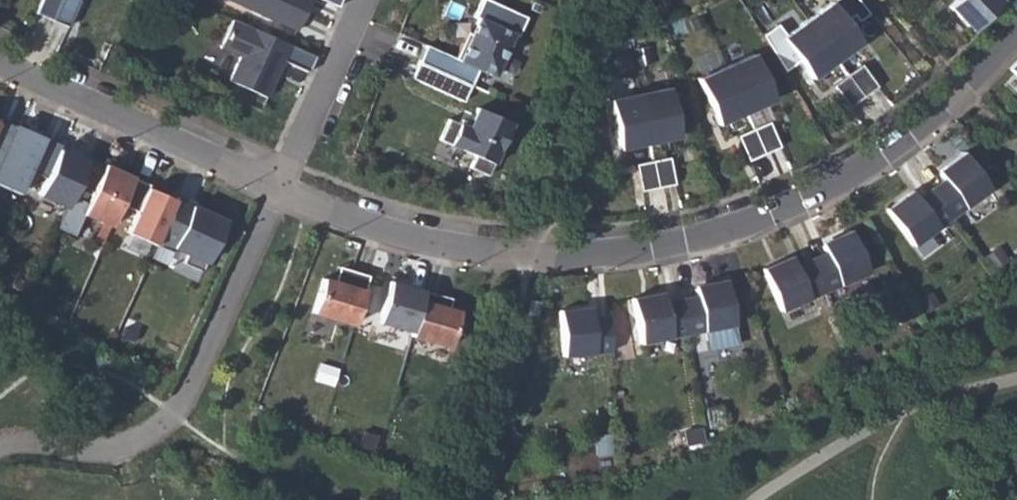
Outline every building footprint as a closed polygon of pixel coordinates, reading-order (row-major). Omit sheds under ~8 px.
[(36,12),(52,19),(61,0),(41,0),(36,12)] [(52,19),(68,26),(80,0),(61,0),(52,19)] [(310,0),(231,0),(296,29),(310,0)] [(417,62),(469,85),(476,70),(479,62),(497,69),(513,34),(517,36),(526,16),(489,0),(481,0),(474,16),(478,18),(471,33),(466,43),(462,42),(455,58),(425,44),(417,62)] [(782,38),(812,79),(861,43),(844,21),(852,15),(857,21),(868,14),(857,0),(833,0),(782,38)] [(1000,0),(956,0),(949,7),(973,31),(1001,1),(1000,0)] [(315,56),(231,19),(219,46),(239,55),(228,79),(266,96),(283,60),(308,72),(315,56)] [(467,31),(462,42),(466,43),(471,33),(467,31)] [(725,44),(696,55),(702,70),(731,59),(725,44)] [(643,46),(631,49),(634,64),(646,60),(643,46)] [(753,54),(698,78),(718,125),(773,101),(753,54)] [(1008,69),(1016,78),(1016,60),(1008,69)] [(469,85),(417,62),(410,78),(462,101),(469,85)] [(479,62),(476,70),(494,76),(497,69),(479,62)] [(861,65),(833,85),(848,106),(876,86),(861,65)] [(668,88),(608,100),(619,150),(678,137),(668,88)] [(510,123),(476,107),(469,123),(460,119),(457,123),(447,118),(438,139),(474,155),(468,167),(487,175),(510,123)] [(22,188),(30,170),(44,138),(0,118),(0,119),(0,179),(22,188)] [(768,123),(737,136),(748,160),(779,146),(768,123)] [(30,170),(46,177),(39,194),(67,206),(77,184),(86,163),(59,151),(61,146),(44,138),(30,170)] [(885,209),(913,246),(990,190),(962,152),(937,171),(943,178),(917,198),(910,190),(885,209)] [(121,204),(133,176),(89,157),(86,163),(77,184),(93,191),(83,213),(111,226),(121,204)] [(669,158),(635,165),(641,191),(674,183),(669,158)] [(128,232),(156,244),(158,240),(176,200),(149,188),(150,184),(133,176),(121,204),(137,211),(128,232)] [(184,262),(203,271),(226,220),(207,212),(203,219),(189,212),(192,205),(193,203),(177,196),(176,200),(158,240),(188,253),(184,262)] [(189,212),(203,219),(207,212),(192,205),(189,212)] [(790,256),(762,269),(781,311),(868,273),(849,231),(821,243),(825,252),(794,266),(790,256)] [(346,286),(350,271),(338,267),(333,282),(346,286)] [(353,325),(368,276),(350,271),(346,286),(333,282),(321,278),(311,312),(353,325)] [(631,298),(641,344),(734,325),(725,280),(695,286),(697,296),(663,302),(662,292),(631,298)] [(411,332),(423,290),(389,281),(378,322),(411,332)] [(439,295),(423,290),(411,332),(410,335),(449,346),(458,312),(448,309),(436,305),(439,295)] [(451,298),(439,295),(436,305),(448,309),(451,298)] [(540,302),(529,299),(525,318),(536,321),(540,302)] [(589,308),(559,310),(563,357),(610,353),(607,316),(590,318),(589,308)]
